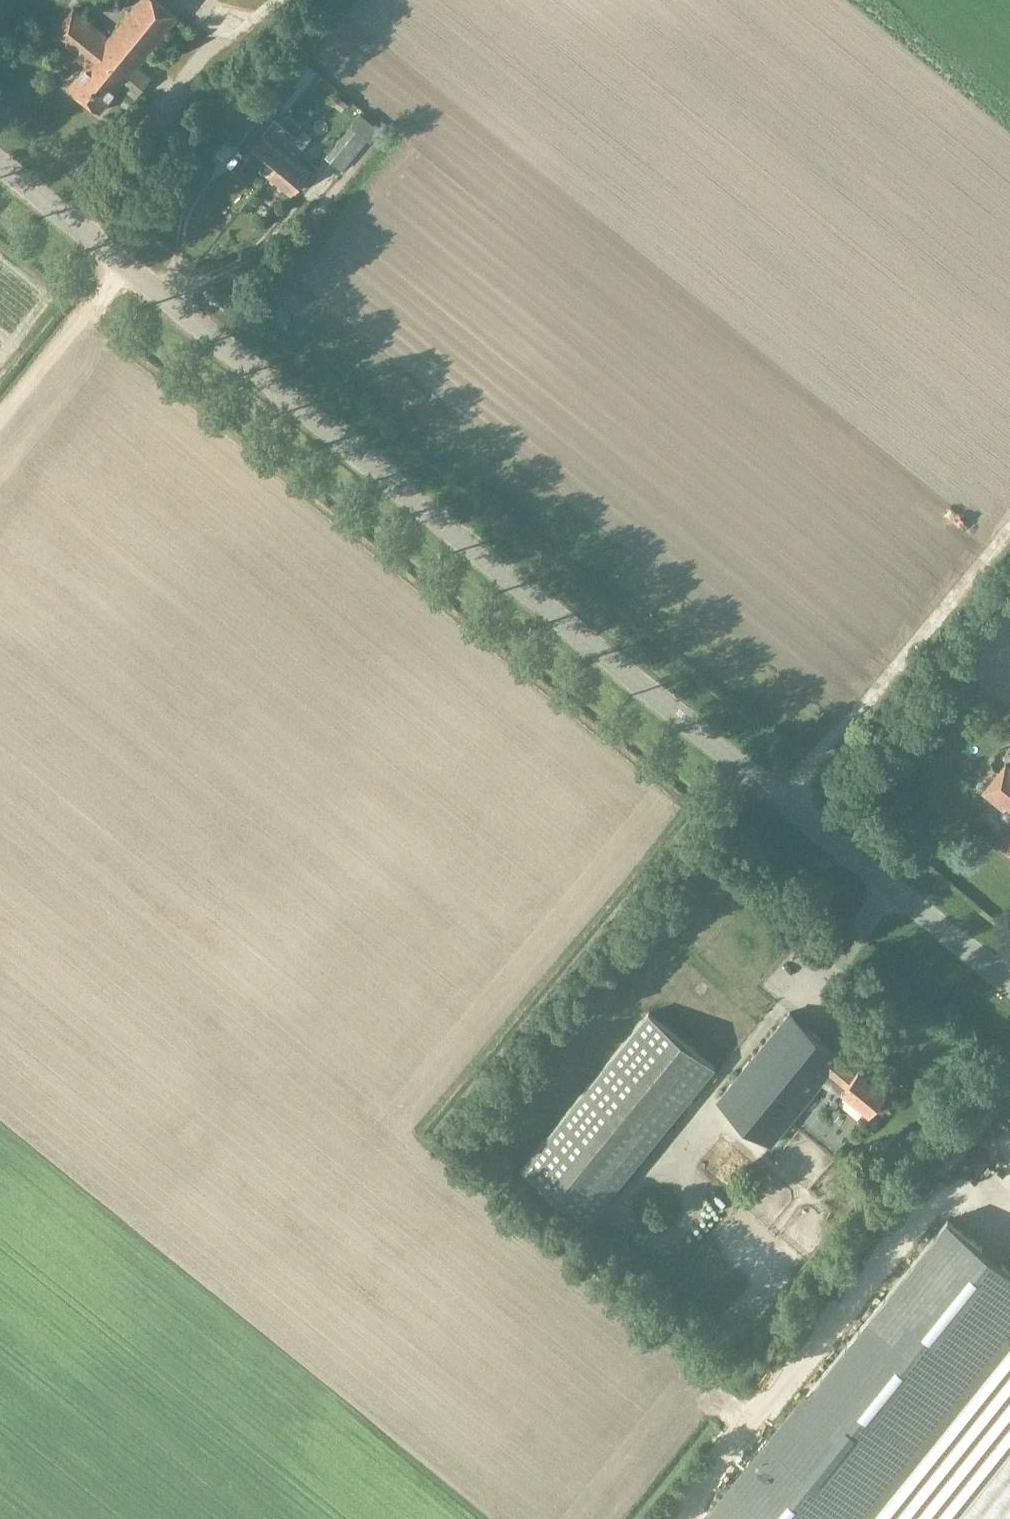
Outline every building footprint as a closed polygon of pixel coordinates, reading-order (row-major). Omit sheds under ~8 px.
[(51,37),(86,65),(69,86),(100,112),(121,86),(135,98),(152,76),(138,65),(177,17),(156,0),(140,0),(109,38),(74,9),(51,37)] [(278,110),(297,87),(281,74),(262,97),(278,110)] [(187,130),(203,110),(188,99),(173,119),(187,130)] [(245,156),(268,174),(287,151),(298,137),(274,118),(263,131),(264,132),(245,156)] [(368,140),(351,127),(350,126),(325,156),(343,171),(368,140)] [(287,151),(268,174),(291,193),(310,170),(295,158),(312,137),(304,130),(298,137),(287,151)] [(148,184),(154,178),(149,175),(144,181),(148,184)] [(1006,764),(983,792),(1004,810),(1002,813),(1000,817),(1001,824),(1003,827),(1009,832),(1001,842),(1009,849),(1009,768),(1006,764)] [(649,1013),(523,1170),(589,1223),(715,1067),(649,1013)] [(870,1113),(887,1093),(858,1070),(855,1073),(840,1061),(843,1057),(790,1013),(718,1101),(772,1145),(822,1084),(830,1090),(841,1093),(843,1090),(870,1113)] [(710,1190),(704,1169),(691,1173),(696,1192),(706,1189),(710,1206),(726,1202),(722,1187),(710,1190)] [(708,1517),(710,1518),(868,1518),(986,1371),(1009,1341),(1009,1271),(947,1220),(708,1517)] [(868,1518),(1009,1518),(1009,1341),(868,1518)]
